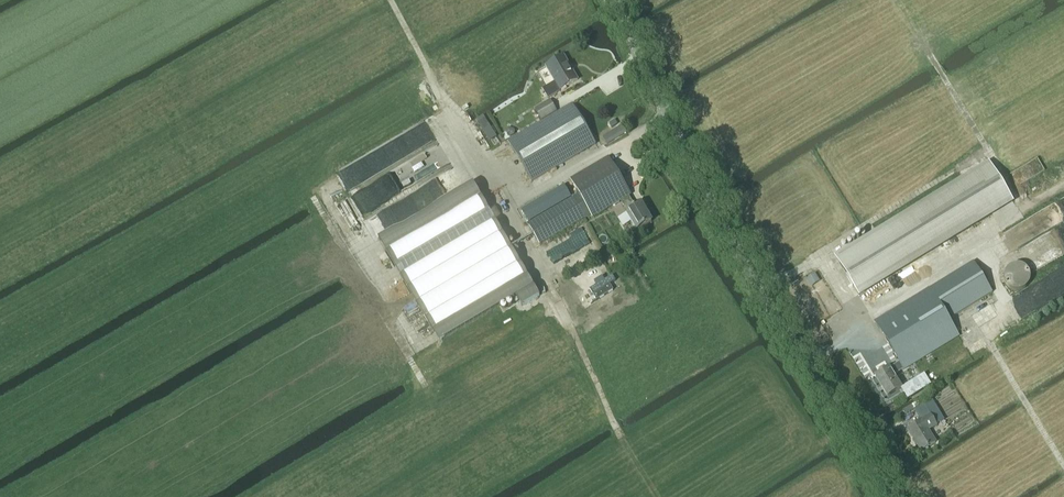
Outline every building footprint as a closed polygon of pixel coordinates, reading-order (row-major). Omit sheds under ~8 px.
[(548,99),(557,93),(578,80),(564,57),(546,68),(555,83),(543,90),(548,99)] [(541,121),(557,112),(550,101),(535,110),(541,121)] [(532,182),(596,145),(572,105),(508,143),(532,182)] [(614,130),(619,138),(626,134),(622,126),(614,130)] [(607,145),(614,141),(610,133),(602,137),(607,145)] [(635,208),(628,197),(630,196),(627,189),(608,158),(569,180),(578,195),(527,226),(539,246),(590,215),(592,218),(621,201),(628,213),(627,213),(637,231),(651,223),(646,214),(641,205),(635,208)] [(835,258),(858,295),(1012,201),(989,164),(835,258)] [(564,186),(521,211),(528,223),(571,198),(564,186)] [(522,307),(540,297),(489,210),(394,266),(439,343),(516,297),(522,307)] [(904,370),(959,336),(949,319),(981,300),(992,293),(973,262),(875,323),(899,363),(889,369),(875,377),(887,397),(901,389),(893,376),(903,370),(904,370)] [(1008,269),(1004,278),(1008,287),(1017,291),(1027,287),(1030,278),(1027,269),(1017,265),(1008,269)] [(920,422),(907,430),(921,452),(935,443),(928,431),(944,421),(932,401),(914,412),(920,422)]
